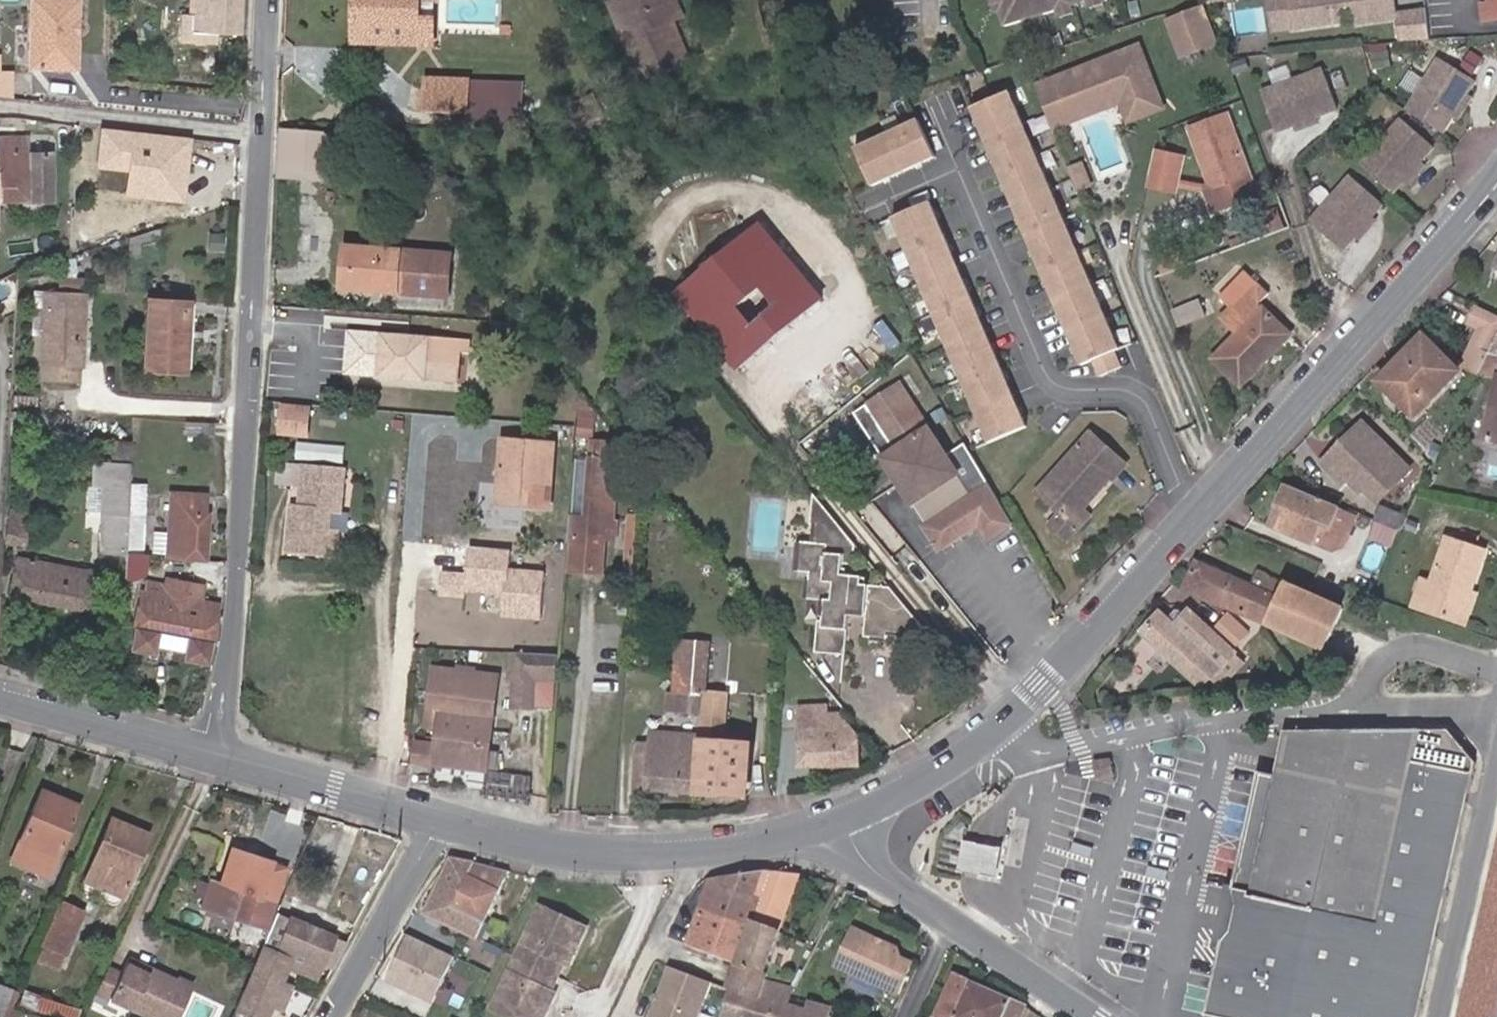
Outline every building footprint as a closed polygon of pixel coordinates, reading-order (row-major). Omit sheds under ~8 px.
[(78,0),(31,0),(30,32),(39,32),(39,48),(30,48),(29,68),(76,69),(78,0)] [(240,0),(191,0),(191,21),(181,20),(180,40),(214,43),(214,33),(238,34),(240,0)] [(434,38),(372,37),(372,21),(362,21),(362,0),(356,0),(356,45),(434,45),(434,38)] [(420,0),(362,0),(362,21),(372,21),(372,37),(434,38),(434,20),(419,19),(420,0)] [(622,0),(621,0),(610,5),(628,49),(640,45),(622,0)] [(672,21),(663,0),(622,0),(640,45),(628,49),(641,80),(688,61),(672,21)] [(675,0),(663,0),(672,21),(682,17),(675,0)] [(1000,0),(990,0),(995,15),(1002,13),(1004,12),(1000,0)] [(1004,12),(1002,13),(1006,26),(1023,21),(1022,19),(1038,14),(1039,16),(1056,11),(1055,9),(1073,3),(1082,0),(1000,0),(1004,12)] [(1105,0),(1086,0),(1089,11),(1106,5),(1105,0)] [(1294,29),(1290,0),(1271,0),(1274,31),(1294,29)] [(1426,10),(1397,14),(1395,0),(1290,0),(1294,29),(1347,23),(1346,7),(1356,6),(1359,24),(1401,19),(1404,42),(1430,40),(1426,10)] [(1489,5),(1481,6),(1483,21),(1496,20),(1496,0),(1489,0),(1489,5)] [(1076,14),(1073,3),(1055,9),(1056,11),(1059,20),(1076,14)] [(1217,45),(1203,8),(1167,22),(1181,59),(1217,45)] [(1181,59),(1167,22),(1153,27),(1167,64),(1181,59)] [(511,35),(511,26),(500,25),(500,35),(511,35)] [(39,48),(39,32),(30,32),(30,48),(39,48)] [(1137,45),(1035,86),(1047,117),(1115,89),(1120,101),(1128,120),(1162,106),(1137,45)] [(808,61),(805,52),(797,55),(799,64),(808,61)] [(1471,52),(1462,69),(1475,76),(1484,59),(1471,52)] [(1249,70),(1246,59),(1231,64),(1234,74),(1249,70)] [(1467,94),(1475,81),(1439,59),(1405,110),(1441,134),(1452,118),(1467,94)] [(13,70),(0,71),(0,97),(11,98),(13,70)] [(1338,109),(1323,70),(1260,93),(1276,133),(1293,127),(1317,117),(1338,109)] [(469,85),(469,83),(427,81),(425,113),(468,115),(468,113),(469,85)] [(515,85),(469,83),(468,115),(467,126),(513,128),(515,85)] [(1115,89),(1047,117),(1052,129),(1120,101),(1115,89)] [(1115,352),(1120,350),(1009,92),(971,108),(1082,366),(1092,361),(1099,377),(1122,368),(1115,352)] [(796,105),(794,93),(779,96),(782,108),(796,105)] [(1458,121),(1473,98),(1467,94),(1452,118),(1458,121)] [(1257,196),(1227,115),(1190,129),(1210,184),(1212,190),(1205,193),(1213,213),(1257,196)] [(1295,133),(1320,124),(1317,117),(1293,127),(1295,133)] [(936,158),(919,119),(854,148),(872,187),(936,158)] [(1421,161),(1433,147),(1401,119),(1360,165),(1392,194),(1402,182),(1421,161)] [(334,181),(337,135),(281,131),(278,177),(334,181)] [(50,153),(27,153),(26,138),(0,138),(0,201),(51,201),(50,153)] [(1179,168),(1182,156),(1155,150),(1153,162),(1179,168)] [(1408,187),(1427,166),(1421,161),(1402,182),(1408,187)] [(1175,190),(1179,168),(1153,162),(1148,184),(1175,190)] [(1085,174),(1081,164),(1069,169),(1073,179),(1085,174)] [(1090,185),(1085,174),(1073,179),(1077,191),(1090,185)] [(1373,215),(1382,204),(1350,176),(1310,222),(1342,250),(1355,236),(1373,215)] [(1205,193),(1212,190),(1210,184),(1203,187),(1205,193)] [(931,201),(892,218),(988,444),(1027,427),(931,201)] [(1360,241),(1379,220),(1373,215),(1355,236),(1360,241)] [(740,370),(822,302),(757,224),(675,293),(740,370)] [(139,244),(159,238),(158,228),(129,237),(128,258),(139,257),(139,244)] [(222,251),(224,235),(209,234),(209,250),(222,251)] [(448,298),(451,256),(345,247),(342,289),(448,298)] [(82,293),(83,279),(59,278),(58,291),(82,293)] [(43,335),(44,291),(33,291),(31,335),(43,335)] [(80,369),(82,293),(58,291),(44,291),(43,335),(41,381),(74,383),(75,368),(80,369)] [(1242,386),(1283,344),(1275,336),(1282,328),(1250,297),(1244,297),(1222,319),(1238,334),(1214,358),(1242,386)] [(184,373),(189,301),(147,299),(143,370),(184,373)] [(1197,306),(1170,316),(1176,331),(1203,321),(1197,306)] [(1477,306),(1469,323),(1479,329),(1462,365),(1479,374),(1482,367),(1488,355),(1488,353),(1496,336),(1496,316),(1477,306)] [(1283,344),(1290,336),(1282,328),(1275,336),(1283,344)] [(459,383),(461,351),(469,351),(470,340),(348,331),(344,375),(378,377),(378,379),(427,382),(427,381),(459,383)] [(1488,353),(1496,355),(1496,336),(1488,353)] [(1416,416),(1459,372),(1426,340),(1384,384),(1416,416)] [(466,384),(469,351),(461,351),(459,383),(466,384)] [(1488,353),(1488,355),(1482,367),(1496,370),(1496,355),(1488,353)] [(868,405),(900,384),(892,373),(860,394),(868,405)] [(1484,439),(1496,442),(1496,377),(1484,439)] [(883,458),(927,526),(950,511),(964,502),(971,497),(946,456),(900,384),(868,405),(879,423),(886,420),(891,427),(885,431),(896,448),(883,458)] [(1089,406),(1099,397),(1091,389),(1082,398),(1089,406)] [(307,435),(309,409),(280,407),(279,433),(307,435)] [(592,439),(594,420),(580,419),(578,438),(592,439)] [(891,427),(886,420),(879,423),(885,431),(891,427)] [(1409,470),(1362,423),(1345,441),(1349,444),(1342,450),(1339,447),(1321,464),(1341,484),(1347,479),(1360,491),(1363,488),(1377,502),(1409,470)] [(896,448),(885,431),(871,441),(883,458),(896,448)] [(1082,510),(1124,464),(1091,434),(1038,494),(1061,514),(1071,523),(1082,510)] [(550,509),(555,445),(502,441),(498,504),(550,509)] [(1342,450),(1349,444),(1345,441),(1339,447),(1342,450)] [(128,486),(130,444),(112,443),(112,464),(94,464),(93,488),(103,488),(101,513),(100,550),(102,552),(126,552),(127,515),(128,506),(128,486)] [(301,443),(300,454),(324,458),(326,447),(301,443)] [(946,456),(971,497),(990,485),(965,444),(946,456)] [(602,574),(606,521),(613,522),(618,462),(592,460),(587,519),(570,517),(568,541),(573,541),(571,572),(602,574)] [(302,487),(304,465),(279,463),(277,485),(302,487)] [(340,513),(345,469),(304,465),(302,487),(300,506),(292,505),(287,554),(336,558),(339,534),(328,533),(330,512),(340,513)] [(950,511),(963,533),(974,525),(979,522),(989,537),(1008,525),(1012,522),(999,501),(990,485),(971,497),(964,502),(950,511)] [(1341,547),(1355,515),(1338,508),(1338,506),(1287,485),(1278,507),(1287,510),(1279,529),(1332,552),(1341,547)] [(146,515),(145,487),(128,486),(128,506),(127,515),(143,515),(146,515)] [(101,513),(103,488),(93,488),(87,487),(86,512),(101,513)] [(204,512),(205,494),(170,492),(167,531),(166,548),(165,557),(176,559),(201,561),(203,561),(206,512),(204,512)] [(862,577),(853,576),(856,546),(814,494),(810,525),(817,526),(815,544),(801,543),(798,571),(810,573),(807,600),(825,601),(823,623),(819,623),(816,653),(846,655),(850,611),(866,613),(869,586),(861,585),(862,577)] [(1279,529),(1287,510),(1278,507),(1270,525),(1279,529)] [(1400,532),(1406,518),(1379,508),(1374,521),(1400,532)] [(1069,541),(1090,517),(1082,510),(1071,523),(1061,514),(1051,525),(1069,541)] [(927,526),(940,547),(963,533),(950,511),(927,526)] [(24,529),(27,515),(11,512),(8,525),(24,529)] [(144,553),(143,515),(127,515),(126,552),(144,553)] [(1394,545),(1400,532),(1374,521),(1368,535),(1394,545)] [(21,545),(24,529),(8,525),(5,542),(21,545)] [(166,548),(167,531),(151,530),(150,547),(166,548)] [(1470,593),(1483,552),(1446,539),(1431,584),(1422,610),(1464,625),(1471,605),(1466,603),(1470,593)] [(143,574),(144,553),(126,552),(125,577),(135,578),(143,574)] [(465,576),(467,557),(442,554),(440,574),(465,576)] [(88,609),(94,570),(15,557),(9,596),(88,609)] [(200,576),(201,561),(176,559),(176,574),(200,576)] [(1278,597),(1251,585),(1196,561),(1183,590),(1265,625),(1266,623),(1278,597)] [(1278,597),(1284,583),(1257,571),(1251,585),(1278,597)] [(463,596),(465,576),(440,574),(438,594),(463,596)] [(1422,610),(1431,584),(1421,580),(1412,607),(1422,610)] [(220,603),(201,600),(204,586),(183,583),(182,589),(175,589),(174,586),(145,581),(143,589),(140,589),(132,627),(136,627),(131,649),(153,653),(154,647),(156,633),(187,638),(185,652),(184,660),(206,663),(210,641),(212,641),(220,603)] [(1323,649),(1342,610),(1341,609),(1308,594),(1284,583),(1278,597),(1266,623),(1323,649)] [(869,586),(866,613),(864,637),(871,638),(870,641),(886,643),(886,639),(889,639),(890,632),(930,636),(890,588),(869,586)] [(1471,605),(1474,594),(1470,593),(1466,603),(1471,605)] [(462,606),(463,596),(438,594),(437,604),(462,606)] [(1161,612),(1141,633),(1199,688),(1210,678),(1220,668),(1235,653),(1190,611),(1187,615),(1182,611),(1176,611),(1169,619),(1161,612)] [(1234,650),(1249,634),(1228,615),(1213,631),(1234,650)] [(185,652),(187,638),(156,633),(154,647),(185,652)] [(705,693),(709,645),(683,642),(680,694),(678,713),(703,716),(705,693)] [(559,655),(516,653),(513,709),(535,710),(536,680),(557,681),(559,655)] [(1220,689),(1245,663),(1235,653),(1220,668),(1210,678),(1220,689)] [(489,752),(499,676),(434,668),(426,727),(438,729),(436,745),(416,743),(414,763),(487,771),(487,769),(497,770),(499,754),(489,752)] [(557,681),(536,680),(535,710),(555,711),(557,681)] [(678,713),(680,694),(669,693),(668,713),(678,713)] [(747,796),(751,745),(723,744),(727,695),(705,693),(703,716),(702,738),(697,793),(747,796)] [(859,767),(858,738),(841,715),(826,716),(825,707),(799,708),(800,769),(859,767)] [(1477,762),(1449,731),(1421,731),(1284,732),(1274,776),(1258,773),(1232,895),(1235,907),(1230,931),(1222,942),(1206,1016),(1208,1016),(1419,1016),(1431,964),(1477,762)] [(697,793),(702,738),(652,734),(651,745),(647,789),(697,793)] [(647,789),(651,745),(638,744),(635,789),(647,789)] [(1113,776),(1110,760),(1094,764),(1096,779),(1113,776)] [(49,875),(78,805),(41,789),(11,859),(49,875)] [(121,897),(148,834),(111,819),(84,880),(121,897)] [(971,844),(961,843),(957,871),(967,872),(980,874),(993,876),(998,849),(985,847),(971,844)] [(1459,1016),(1496,1016),(1496,847),(1459,1016)] [(275,902),(286,868),(270,863),(271,862),(230,849),(219,885),(210,881),(201,907),(243,921),(252,894),(259,897),(275,902)] [(453,907),(474,863),(471,862),(452,858),(424,914),(476,939),(484,923),(453,907)] [(496,898),(509,872),(474,863),(453,907),(484,923),(496,898)] [(778,932),(799,874),(772,872),(765,871),(711,879),(701,904),(752,923),(778,932)] [(1230,931),(1235,907),(1232,895),(1222,942),(1230,931)] [(270,917),(275,902),(259,897),(255,912),(270,917)] [(58,969),(82,911),(60,902),(36,959),(58,969)] [(752,923),(701,904),(686,946),(738,964),(729,987),(758,998),(766,975),(764,973),(778,932),(752,923)] [(568,966),(586,928),(539,906),(515,958),(558,978),(564,964),(568,966)] [(276,912),(231,1016),(264,1016),(270,1004),(279,1008),(289,986),(280,982),(287,966),(314,978),(321,962),(332,967),(345,943),(332,937),(333,936),(276,912)] [(901,958),(897,948),(851,927),(833,966),(899,996),(913,963),(901,958)] [(432,1005),(454,958),(407,935),(385,982),(432,1005)] [(148,974),(151,968),(128,957),(124,963),(148,974)] [(558,978),(515,958),(491,1009),(507,1016),(545,1016),(555,994),(551,992),(558,978)] [(151,968),(148,974),(124,963),(120,972),(108,967),(96,992),(107,997),(148,1016),(178,1016),(193,985),(177,977),(175,980),(151,968)] [(668,967),(650,1016),(697,1016),(709,982),(668,967)] [(1025,1006),(953,974),(935,1016),(1020,1016),(1025,1006)] [(737,1016),(828,1016),(831,1009),(809,1003),(807,1010),(788,1005),(793,988),(765,981),(761,1000),(742,994),(737,1016)] [(10,990),(0,986),(0,1016),(10,990)] [(17,993),(10,990),(0,1016),(1,1016),(7,1016),(11,1006),(17,993)] [(32,1008),(36,996),(24,991),(20,1004),(32,1008)] [(101,1007),(107,997),(96,992),(91,1002),(101,1007)] [(36,996),(32,1008),(59,1016),(76,1016),(79,1010),(36,996)]
